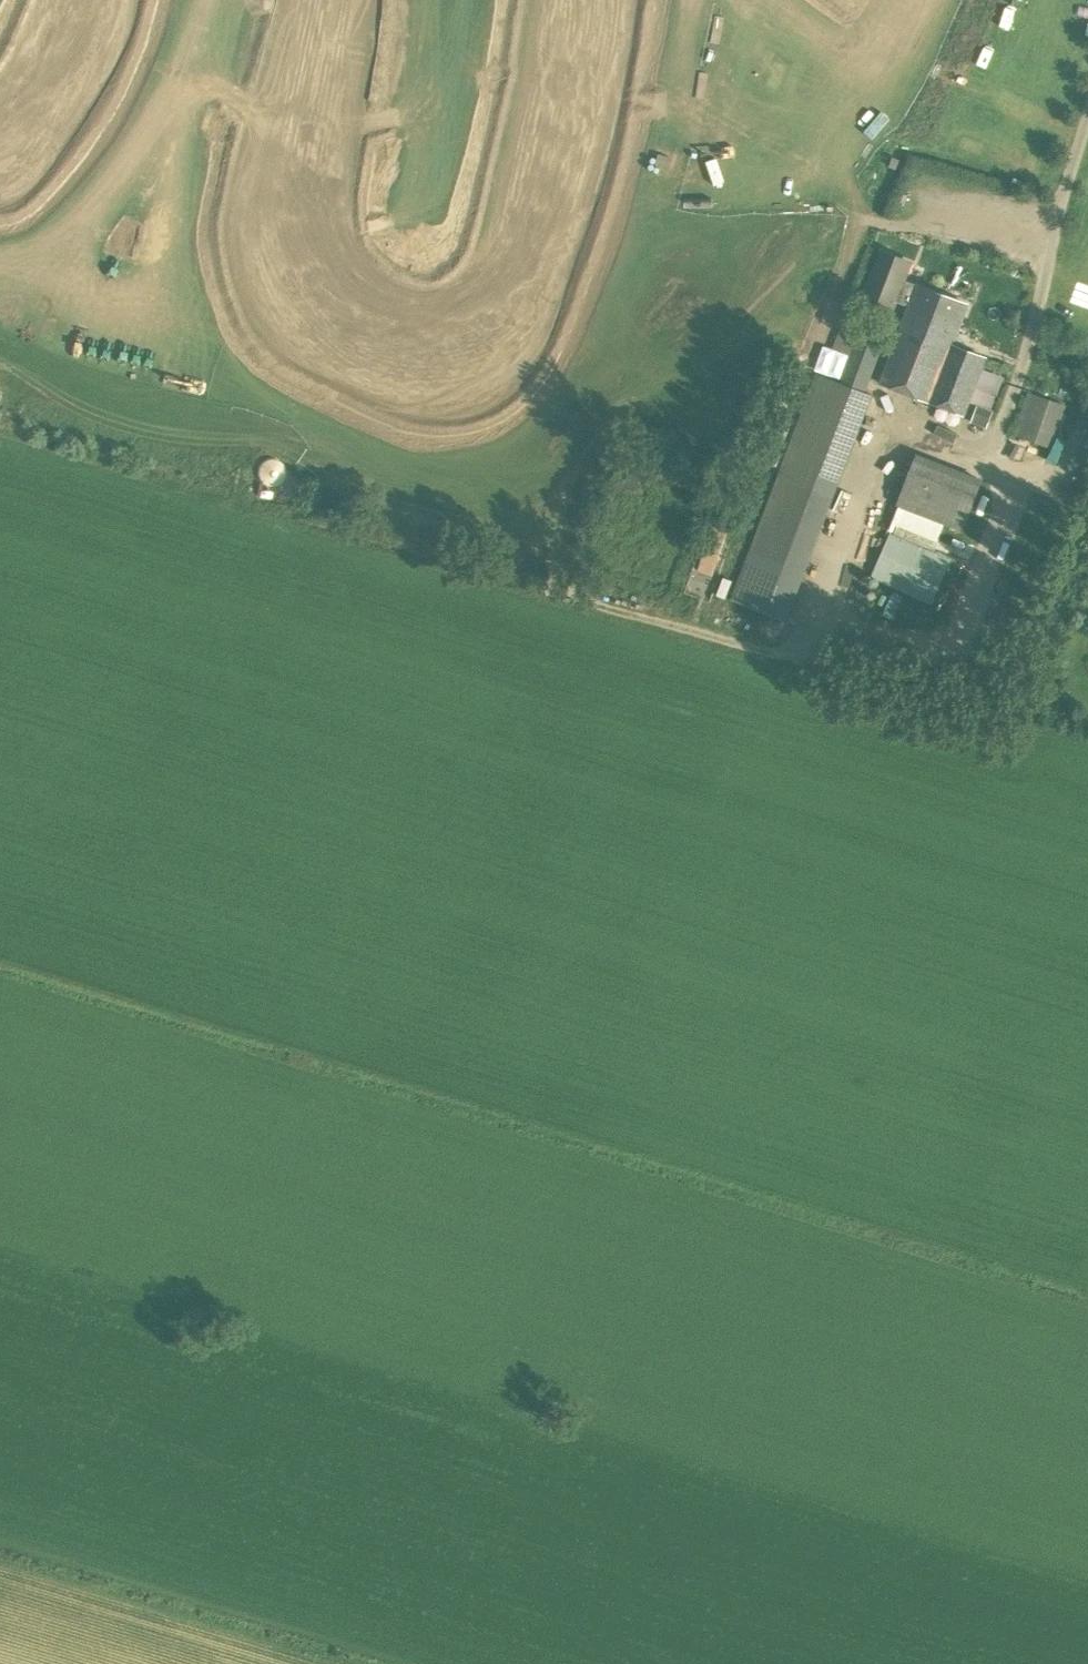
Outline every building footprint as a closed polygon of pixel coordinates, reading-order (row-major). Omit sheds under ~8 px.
[(1010,209),(1011,197),(991,194),(989,207),(1010,209)] [(910,263),(881,253),(865,297),(894,308),(896,301),(905,304),(905,303),(909,305),(917,284),(905,279),(910,263)] [(964,416),(974,391),(973,390),(985,358),(954,345),(970,304),(917,284),(909,305),(879,383),(964,416)] [(866,393),(884,345),(839,329),(832,348),(847,354),(837,382),(815,373),(777,475),(834,497),(872,395),(866,393)] [(1052,447),(1066,405),(1027,392),(1013,434),(1052,447)] [(939,426),(939,412),(900,414),(901,428),(939,426)] [(962,533),(983,480),(916,455),(896,508),(962,533)] [(933,603),(951,559),(889,533),(870,577),(933,603)]
